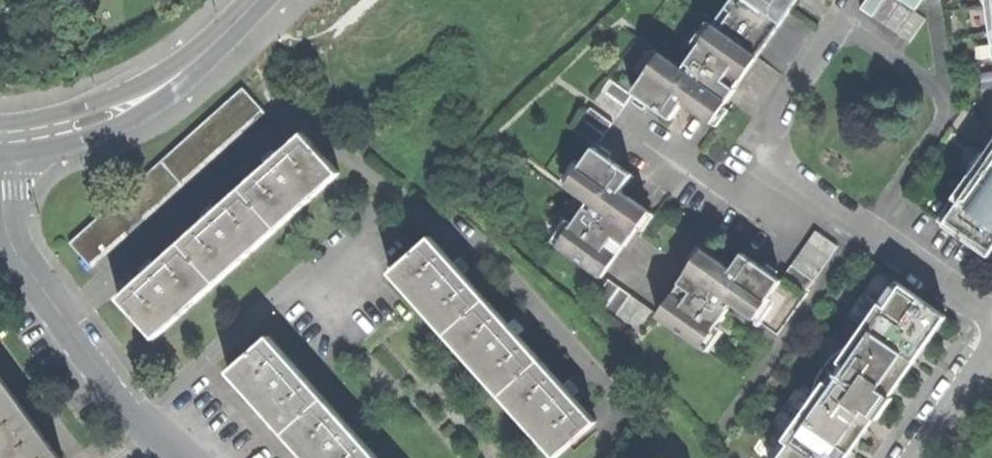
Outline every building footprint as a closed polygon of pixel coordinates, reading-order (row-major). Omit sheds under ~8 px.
[(712,25),(755,55),(757,57),(789,10),(786,8),(792,0),(729,0),(712,25)] [(860,9),(909,43),(925,19),(913,11),(921,0),(866,0),(860,9)] [(991,30),(991,0),(983,0),(986,4),(988,4),(991,30)] [(755,55),(712,25),(686,63),(692,67),(687,74),(659,54),(633,92),(670,118),(681,102),(716,126),(728,109),(723,105),(734,88),(733,87),(743,73),(755,55)] [(608,79),(593,101),(616,117),(631,94),(608,79)] [(244,88),(71,243),(92,266),(265,112),(244,88)] [(589,107),(572,130),(595,146),(612,123),(589,107)] [(268,166),(243,188),(279,228),(340,173),(328,159),(304,133),(279,156),(276,153),(270,157),(265,162),(268,166)] [(982,251),(991,237),(991,143),(938,220),(982,251)] [(558,245),(602,276),(637,226),(642,230),(653,215),(631,199),(619,191),(631,174),(593,148),(567,186),(594,205),(590,211),(585,207),(558,245)] [(182,243),(218,283),(279,228),(243,188),(218,210),(215,207),(210,212),(204,217),(207,220),(182,243)] [(815,230),(783,276),(806,291),(837,246),(815,230)] [(447,334),(487,298),(465,273),(468,270),(463,265),(458,260),(455,262),(432,237),(419,249),(393,272),(447,334)] [(982,251),(988,255),(991,250),(991,237),(982,251)] [(146,275),(121,298),(157,338),(218,283),(182,243),(157,265),(154,262),(148,267),(143,272),(146,275)] [(680,284),(657,316),(701,347),(728,308),(721,304),(726,298),(754,318),(780,280),(758,265),(742,254),(731,270),(697,245),(685,261),(690,265),(677,282),(680,284)] [(607,279),(591,301),(636,334),(652,311),(607,279)] [(858,425),(853,422),(862,409),(873,417),(881,406),(889,395),(878,388),(886,375),(892,379),(940,311),(896,280),(849,346),(847,345),(838,351),(830,358),(822,368),(817,379),(813,393),(815,395),(770,457),(835,457),(858,425)] [(513,320),(509,323),(487,298),(447,334),(501,395),(542,360),(519,335),(523,332),(518,326),(513,320)] [(946,315),(940,311),(892,379),(886,375),(878,388),(889,395),(946,315)] [(289,437),(329,401),(271,336),(231,372),(236,378),(255,400),(289,437)] [(574,396),(577,393),(572,387),(567,381),(564,384),(542,360),(501,395),(556,456),(592,425),(596,421),(574,396)] [(11,457),(59,457),(0,377),(0,443),(11,457)] [(329,401),(289,437),(307,457),(380,457),(329,401)] [(835,457),(844,457),(873,417),(862,409),(853,422),(858,425),(835,457)]
